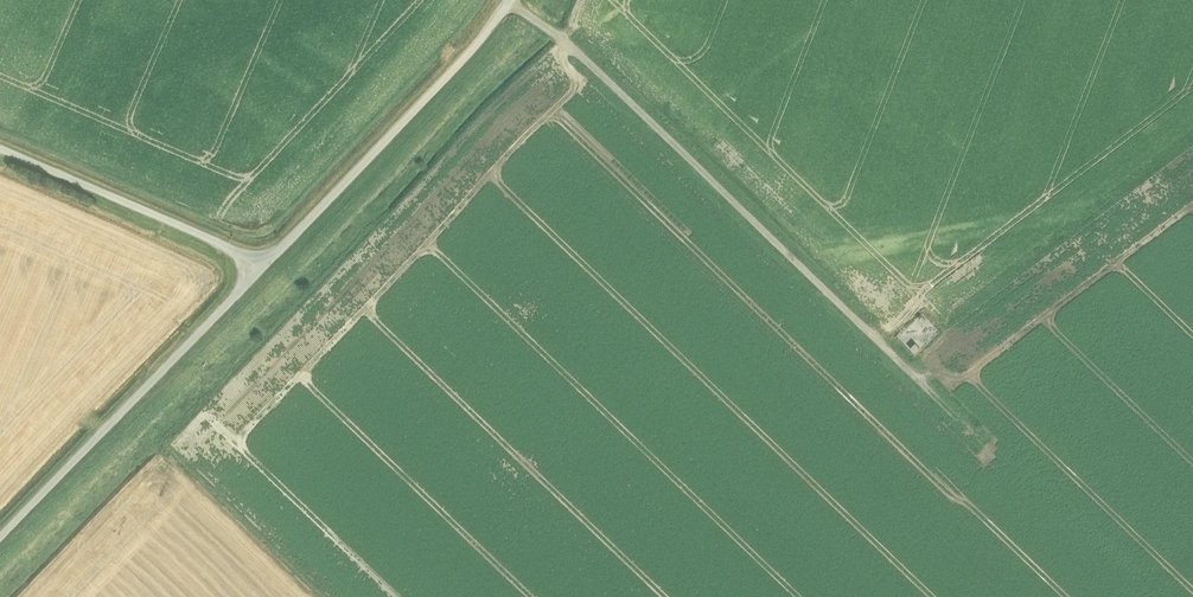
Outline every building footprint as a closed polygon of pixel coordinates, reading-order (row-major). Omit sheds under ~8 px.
[(504,100),(491,110),(495,115),(507,105),(504,100)] [(920,347),(916,343),(910,348),(915,352),(920,347)]
